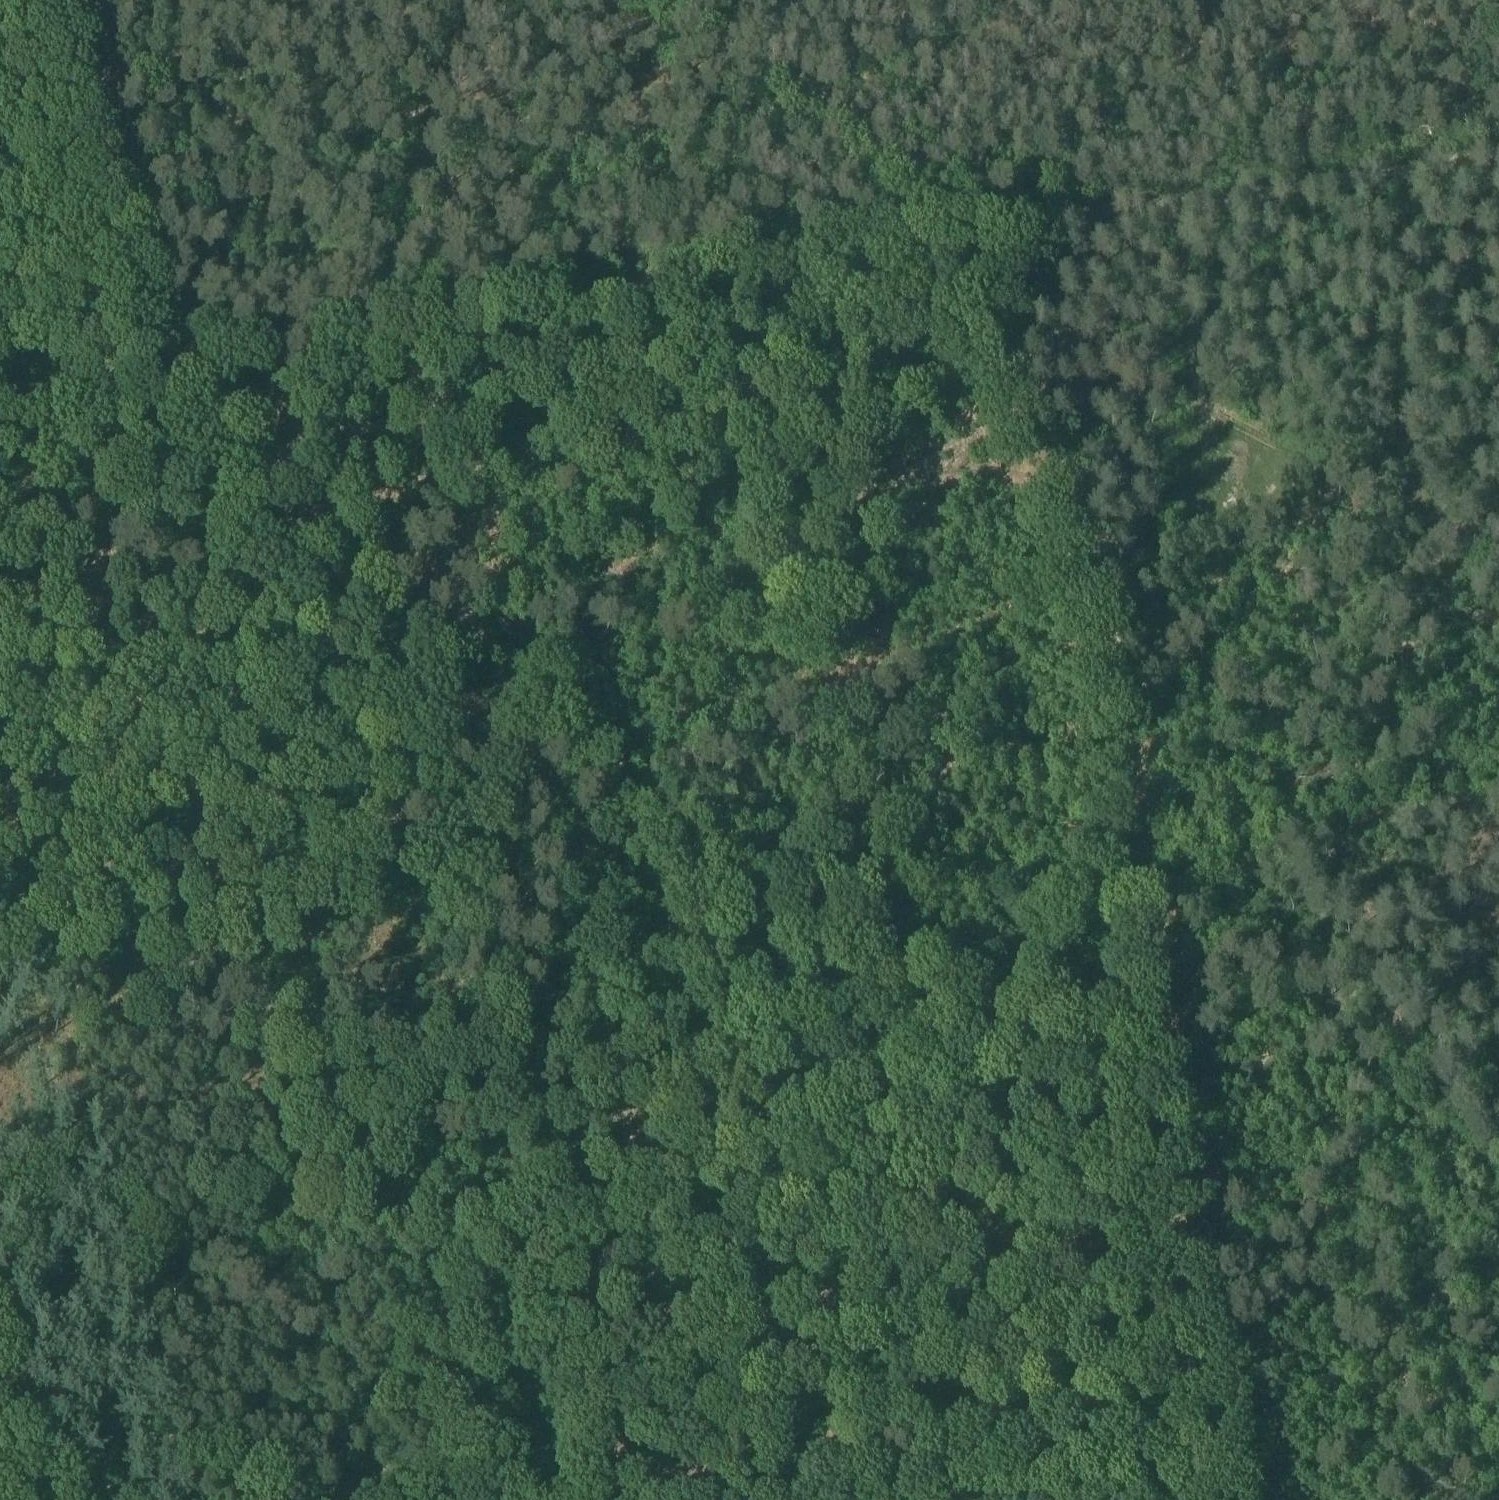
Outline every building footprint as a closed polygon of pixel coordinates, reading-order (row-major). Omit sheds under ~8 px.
[(174,63),(172,66),(173,69),(175,72),(187,71),(187,62),(186,62),(180,62),(174,63)]
